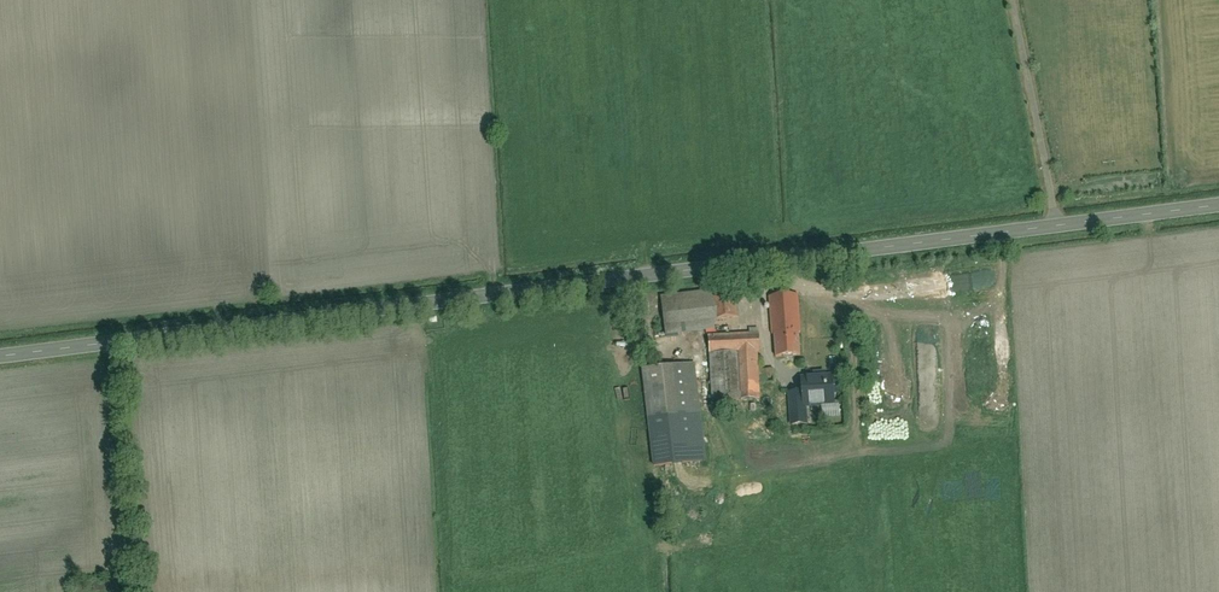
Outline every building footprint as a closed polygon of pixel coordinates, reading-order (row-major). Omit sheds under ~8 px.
[(723,319),(721,293),(656,299),(659,334),(708,330),(708,320),(723,319)] [(769,360),(802,360),(801,297),(769,297),(769,360)] [(754,336),(702,339),(705,401),(757,398),(754,336)] [(689,365),(636,370),(640,413),(693,408),(689,365)] [(807,425),(805,407),(834,405),(833,392),(838,392),(837,379),(832,380),(832,379),(824,379),(824,377),(822,375),(816,376),(814,378),(815,380),(802,381),(803,394),(790,395),(793,426),(807,425)]
